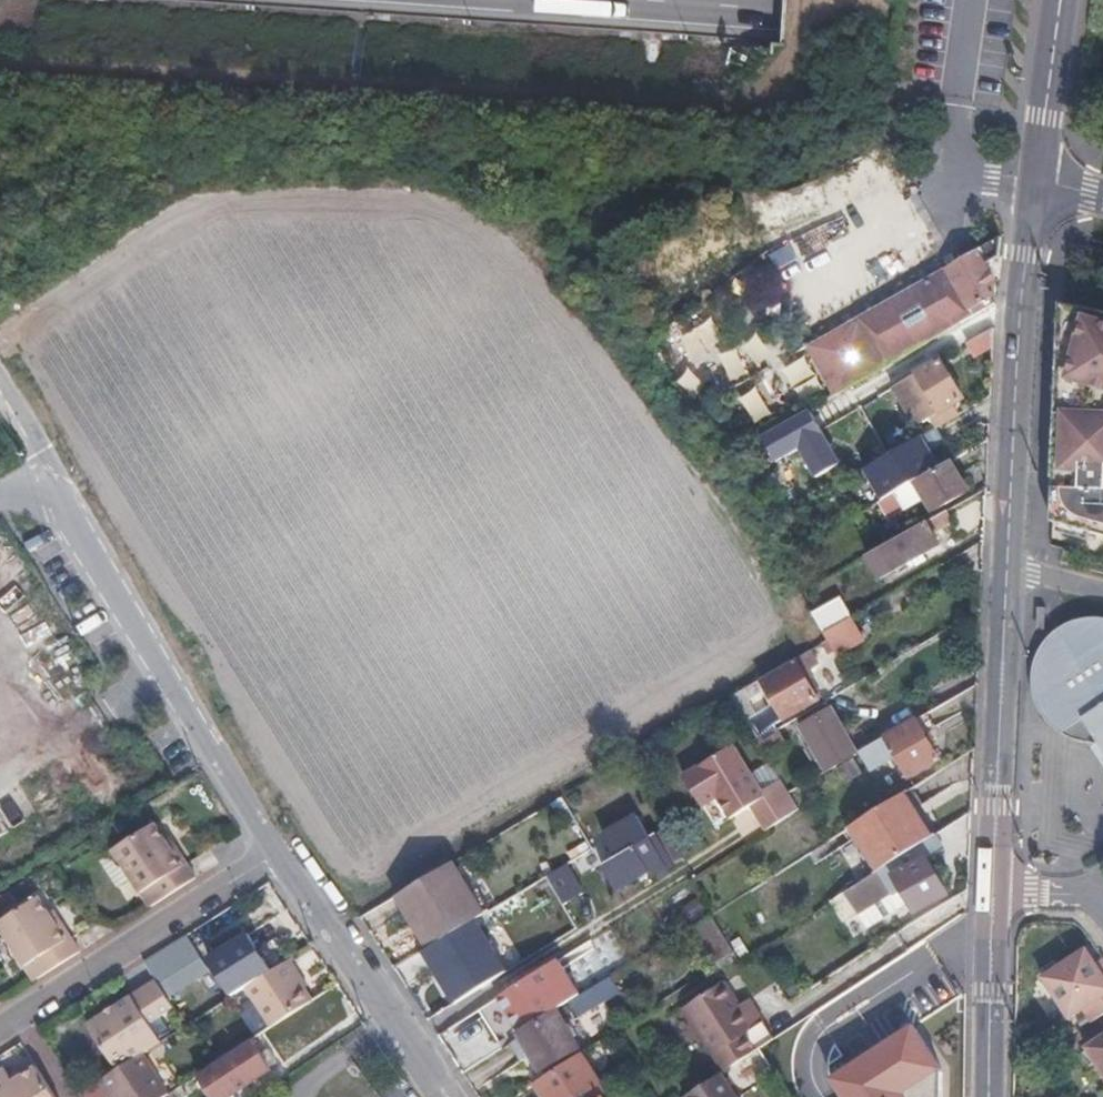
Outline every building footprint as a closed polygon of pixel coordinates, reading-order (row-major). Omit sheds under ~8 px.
[(853,165),(870,194),(895,179),(878,150),(853,165)] [(995,303),(992,297),(997,294),(997,284),(987,265),(999,257),(1000,238),(813,343),(840,393),(995,303)] [(739,252),(662,291),(679,323),(678,323),(696,359),(724,345),(702,301),(751,276),(739,252)] [(1087,318),(1069,313),(1062,340),(1060,340),(1054,477),(1053,494),(1052,520),(1102,534),(1102,313),(1102,312),(1090,310),(1089,310),(1087,318)] [(993,348),(994,328),(968,343),(976,357),(993,348)] [(789,345),(769,351),(773,366),(793,360),(789,345)] [(913,418),(925,423),(933,418),(938,426),(959,414),(954,405),(965,399),(952,377),(940,358),(894,386),(913,418)] [(749,429),(780,414),(764,379),(732,393),(749,429)] [(789,422),(749,445),(755,456),(776,493),(817,470),(789,422)] [(883,500),(942,466),(932,449),(946,441),(938,426),(865,469),(883,500)] [(879,503),(888,520),(926,498),(934,512),(970,491),(961,475),(952,460),(942,466),(883,500),(879,503)] [(947,511),(868,556),(881,578),(940,545),(934,534),(953,523),(951,518),(947,511)] [(851,618),(839,598),(812,614),(824,634),(851,618)] [(865,638),(853,617),(851,618),(824,634),(828,640),(836,654),(865,638)] [(1101,618),(1096,618),(1092,618),(1088,618),(1084,618),(1078,619),(1075,620),(1071,621),(1067,623),(1063,625),(1059,627),(1055,630),(1051,633),(1048,636),(1043,641),(1041,645),(1037,650),(1035,655),(1033,660),(1031,666),(1030,672),(1030,676),(1030,681),(1030,683),(1030,687),(1031,691),(1032,696),(1034,701),(1036,706),(1037,709),(1039,712),(1042,717),(1044,720),(1048,724),(1053,728),(1057,731),(1060,733),(1063,735),(1066,737),(1070,738),(1074,740),(1079,741),(1083,742),(1089,742),(1093,742),(1097,742),(1099,742),(1102,748),(1102,619),(1101,618)] [(836,654),(828,640),(823,643),(831,657),(836,654)] [(811,650),(761,680),(785,721),(820,700),(805,674),(820,665),(811,650)] [(732,697),(758,741),(769,734),(750,701),(762,694),(755,683),(732,697)] [(817,757),(826,772),(831,770),(873,745),(862,727),(849,735),(833,708),(800,727),(811,747),(808,750),(813,759),(817,757)] [(873,745),(831,770),(837,778),(865,761),(871,772),(897,756),(910,778),(941,760),(926,735),(936,729),(931,721),(927,713),(873,745)] [(786,742),(778,729),(769,734),(758,741),(766,754),(786,742)] [(766,797),(745,764),(711,785),(700,767),(681,779),(719,841),(727,835),(712,811),(722,805),(731,819),(750,807),(766,797)] [(904,793),(851,826),(879,871),(908,853),(933,838),(919,817),(904,793)] [(777,821),(797,809),(790,799),(771,811),(777,821)] [(757,817),(750,807),(731,819),(737,829),(757,817)] [(605,870),(617,891),(649,872),(653,878),(674,865),(655,835),(613,860),(587,817),(577,824),(592,850),(605,870)] [(165,839),(155,823),(114,849),(151,907),(196,878),(178,849),(173,852),(165,839)] [(945,848),(937,835),(933,838),(908,853),(916,866),(926,860),(945,848)] [(170,836),(165,839),(173,852),(178,849),(170,836)] [(592,850),(578,858),(590,878),(605,870),(592,850)] [(858,914),(867,929),(909,903),(915,913),(946,893),(935,875),(926,860),(916,866),(908,853),(879,871),(845,893),(858,914)] [(414,927),(429,950),(474,922),(486,914),(453,862),(396,898),(414,927)] [(570,863),(547,876),(565,906),(588,892),(570,863)] [(858,914),(845,893),(830,902),(844,923),(858,914)] [(39,897),(0,922),(0,926),(35,981),(80,952),(62,923),(57,926),(49,914),(39,897)] [(54,911),(49,914),(57,926),(62,923),(54,911)] [(734,954),(711,916),(695,926),(717,964),(734,954)] [(412,960),(444,1010),(476,990),(467,975),(475,970),(465,954),(486,941),(474,922),(429,950),(412,960)] [(272,971),(248,935),(210,960),(233,996),(247,988),(272,971)] [(179,990),(208,971),(193,947),(176,958),(169,947),(145,962),(167,997),(179,990)] [(1070,1018),(1083,1009),(1092,1022),(1102,1015),(1102,959),(1096,963),(1087,948),(1043,977),(1070,1018)] [(272,1027),(312,1001),(304,988),(297,977),(300,975),(290,960),(272,971),(247,988),(272,1027)] [(538,971),(497,997),(520,1033),(561,1008),(538,971)] [(620,993),(611,977),(570,1003),(578,1018),(620,993)] [(142,1054),(161,1042),(150,1025),(174,1009),(155,980),(114,1008),(115,1011),(108,1016),(106,1013),(87,1025),(117,1070),(142,1054)] [(775,1039),(749,1000),(740,1006),(724,981),(683,1008),(725,1071),(775,1039)] [(187,1003),(179,990),(167,997),(175,1010),(187,1003)] [(115,1011),(114,1008),(106,1013),(108,1016),(115,1011)] [(520,1035),(521,1038),(532,1056),(542,1072),(581,1049),(559,1012),(520,1035)] [(827,1083),(837,1096),(939,1096),(940,1072),(907,1029),(827,1083)] [(1102,1073),(1102,1036),(1086,1047),(1102,1073)] [(509,1045),(520,1063),(532,1056),(521,1038),(509,1045)] [(272,1071),(270,1068),(263,1057),(252,1040),(219,1062),(198,1075),(212,1096),(232,1096),(272,1071)] [(270,1052),(263,1057),(270,1068),(277,1063),(270,1052)] [(168,1095),(142,1054),(117,1070),(101,1081),(111,1096),(115,1094),(117,1096),(166,1096),(168,1095)] [(582,1054),(534,1084),(543,1096),(602,1096),(608,1094),(582,1054)] [(0,1072),(0,1096),(55,1096),(36,1068),(21,1078),(12,1083),(9,1078),(4,1070),(0,1072)] [(12,1083),(21,1078),(17,1073),(9,1078),(12,1083)] [(721,1074),(686,1096),(736,1096),(721,1074)] [(111,1096),(101,1081),(82,1093),(85,1096),(110,1096),(111,1096)]
